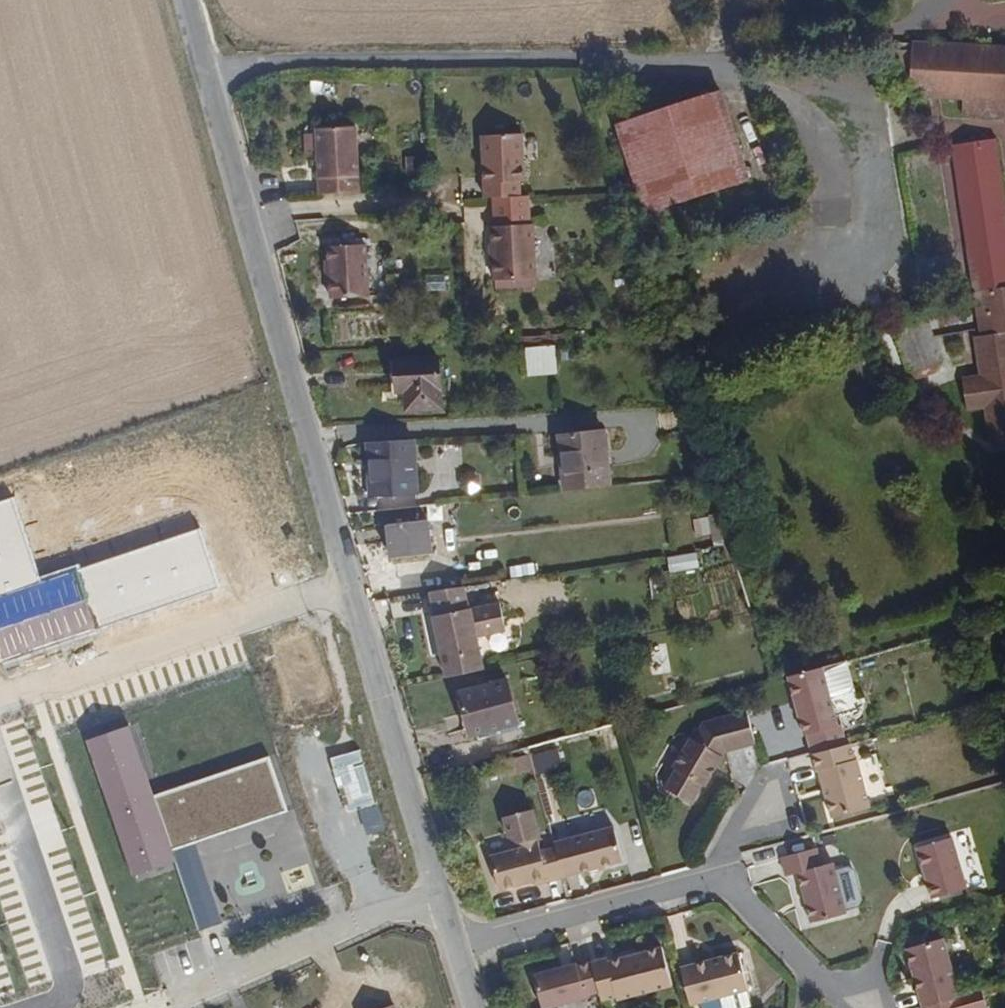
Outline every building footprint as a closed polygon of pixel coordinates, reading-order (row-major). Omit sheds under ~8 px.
[(909,44),(907,94),(1004,99),(1004,50),(909,44)] [(747,176),(720,93),(617,126),(646,210),(747,176)] [(348,190),(345,125),(304,127),(308,192),(348,190)] [(511,180),(508,131),(470,133),(472,164),(470,165),(472,197),(508,195),(507,180),(511,180)] [(991,144),(950,149),(972,319),(965,320),(970,359),(952,361),(956,392),(974,389),(979,430),(1004,426),(1004,247),(991,144)] [(524,277),(521,224),(480,228),(484,281),(524,277)] [(359,295),(356,243),(319,245),(323,298),(359,295)] [(935,362),(918,314),(884,326),(902,374),(935,362)] [(525,345),(526,374),(556,373),(555,344),(525,345)] [(436,409),(431,359),(387,363),(391,394),(399,393),(401,411),(436,409)] [(605,488),(598,429),(554,435),(556,459),(562,458),(566,492),(605,488)] [(413,493),(409,442),(363,444),(363,462),(369,462),(369,496),(413,493)] [(14,498),(0,503),(0,656),(2,663),(220,587),(200,529),(79,570),(77,565),(40,577),(14,498)] [(431,548),(427,512),(386,516),(391,552),(431,548)] [(483,635),(477,610),(465,613),(459,587),(426,592),(430,614),(428,615),(440,678),(479,670),(472,637),(483,635)] [(501,631),(496,606),(477,610),(483,635),(501,631)] [(852,684),(845,661),(821,667),(828,695),(850,688),(852,684)] [(837,726),(828,695),(821,667),(787,676),(803,737),(805,736),(811,755),(845,746),(840,726),(837,726)] [(517,730),(503,675),(455,689),(467,735),(474,734),(476,742),(517,730)] [(703,787),(723,754),(753,744),(745,711),(699,724),(689,738),(686,736),(668,765),(672,768),(663,783),(691,800),(699,785),(703,787)] [(155,795),(131,725),(88,739),(133,875),(177,860),(173,850),(155,795)] [(868,809),(855,761),(853,762),(848,745),(845,746),(811,755),(815,772),(817,771),(829,819),(868,809)] [(269,757),(155,795),(173,850),(195,842),(288,812),(269,757)] [(561,876),(552,846),(538,851),(534,836),(537,835),(529,807),(501,815),(508,837),(516,841),(517,841),(519,847),(488,855),(498,889),(544,875),(545,881),(561,876)] [(620,859),(610,822),(550,838),(552,846),(561,876),(620,859)] [(968,888),(953,836),(918,847),(933,899),(968,888)] [(195,842),(173,850),(177,860),(200,930),(222,923),(195,842)] [(847,913),(835,863),(822,867),(817,847),(781,857),(787,877),(798,874),(812,924),(847,913)] [(958,996),(942,937),(907,948),(923,1006),(958,996)] [(670,985),(660,944),(607,958),(606,954),(589,959),(597,989),(600,1001),(616,996),(618,1000),(670,985)] [(749,988),(739,951),(679,968),(688,1004),(719,996),(747,989),(749,988)] [(589,959),(575,963),(575,960),(532,973),(541,1007),(542,1007),(584,995),(583,992),(597,989),(589,959)] [(747,989),(719,996),(723,1007),(739,1007),(752,1004),(747,989)] [(958,996),(923,1006),(924,1007),(961,1007),(958,996)]
